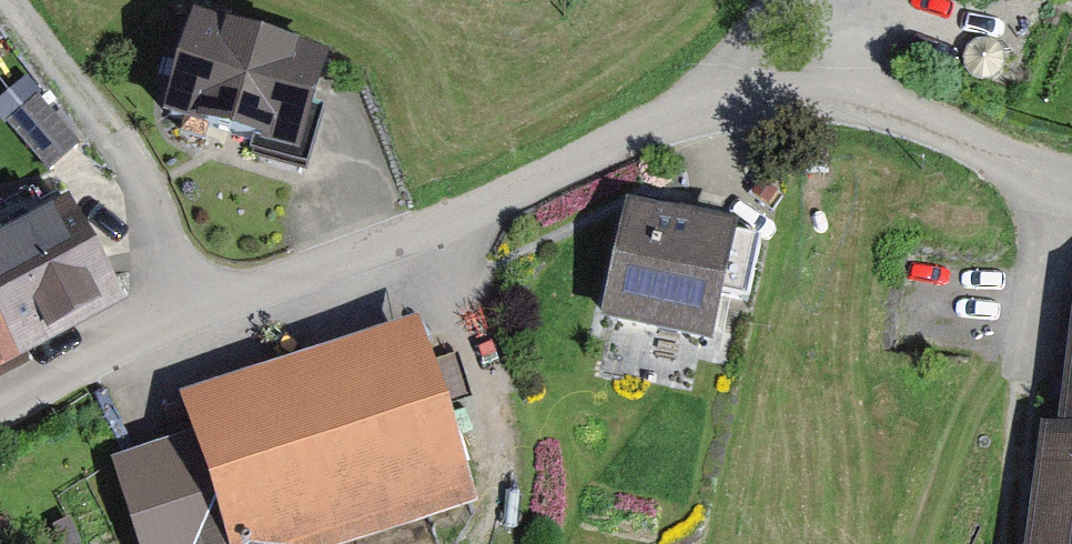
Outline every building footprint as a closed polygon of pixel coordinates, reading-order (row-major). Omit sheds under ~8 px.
[(300,159),(332,54),(193,11),(160,116),(300,159)] [(84,140),(35,73),(0,99),(0,103),(47,167),(84,140)] [(137,298),(76,192),(0,236),(0,376),(137,298)] [(750,226),(628,199),(603,314),(724,341),(750,226)] [(413,317),(164,400),(179,444),(101,470),(126,543),(469,543),(487,538),(413,317)] [(1053,543),(1071,543),(1071,420),(1053,543)] [(0,516),(0,543),(1,543),(10,520),(0,516)]
